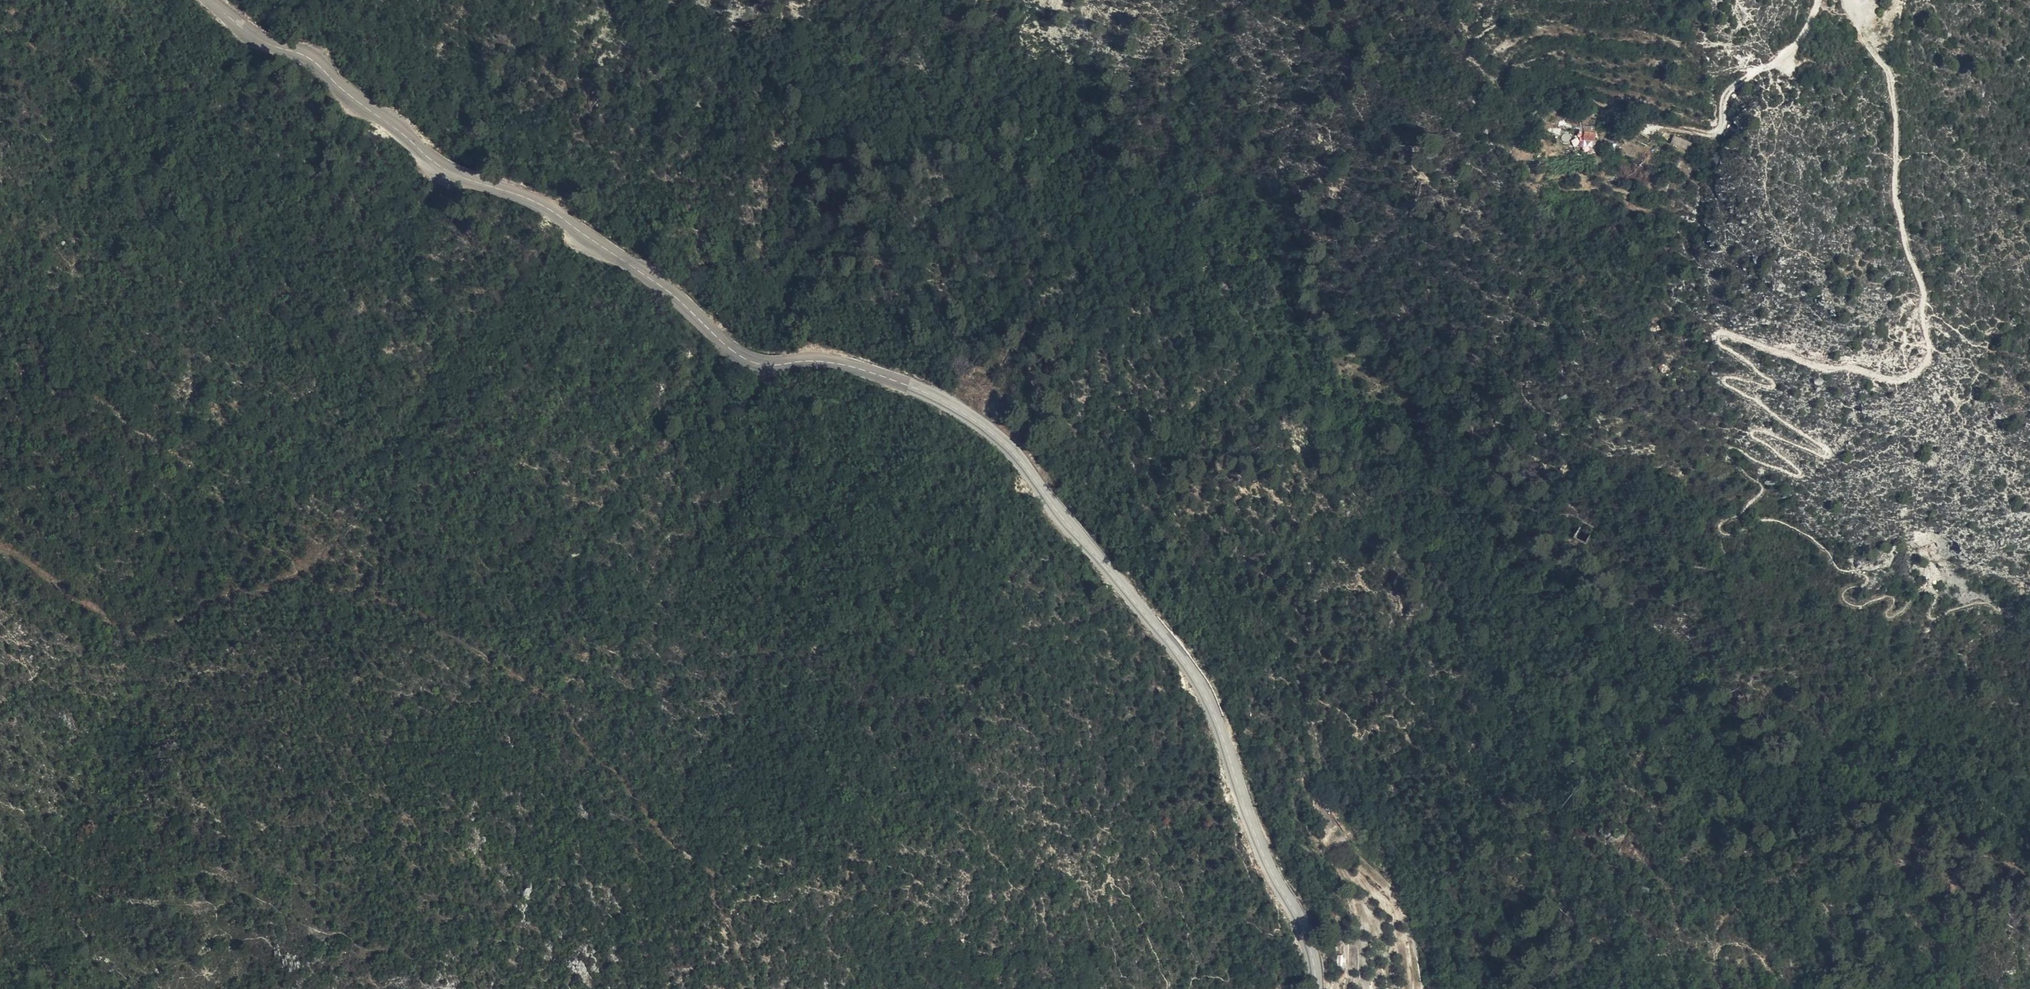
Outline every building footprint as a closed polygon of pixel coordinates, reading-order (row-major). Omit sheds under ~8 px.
[(1635,160),(1628,172),(1639,178),(1646,167),(1635,160)] [(1583,535),(1569,530),(1565,541),(1578,546),(1583,535)]
